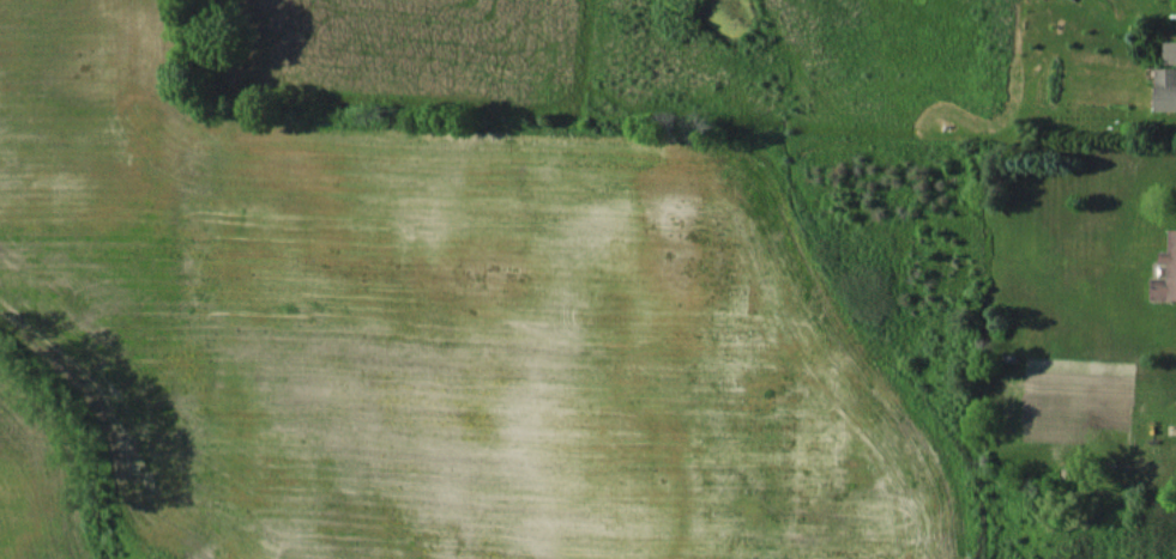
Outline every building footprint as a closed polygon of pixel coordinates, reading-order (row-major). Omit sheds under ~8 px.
[(1165,63),(1175,62),(1175,41),(1164,41),(1165,63)] [(1155,67),(1156,109),(1175,109),(1175,66),(1155,67)] [(1175,299),(1175,228),(1169,228),(1169,249),(1159,249),(1159,264),(1167,264),(1167,276),(1150,276),(1150,299),(1175,299)]
